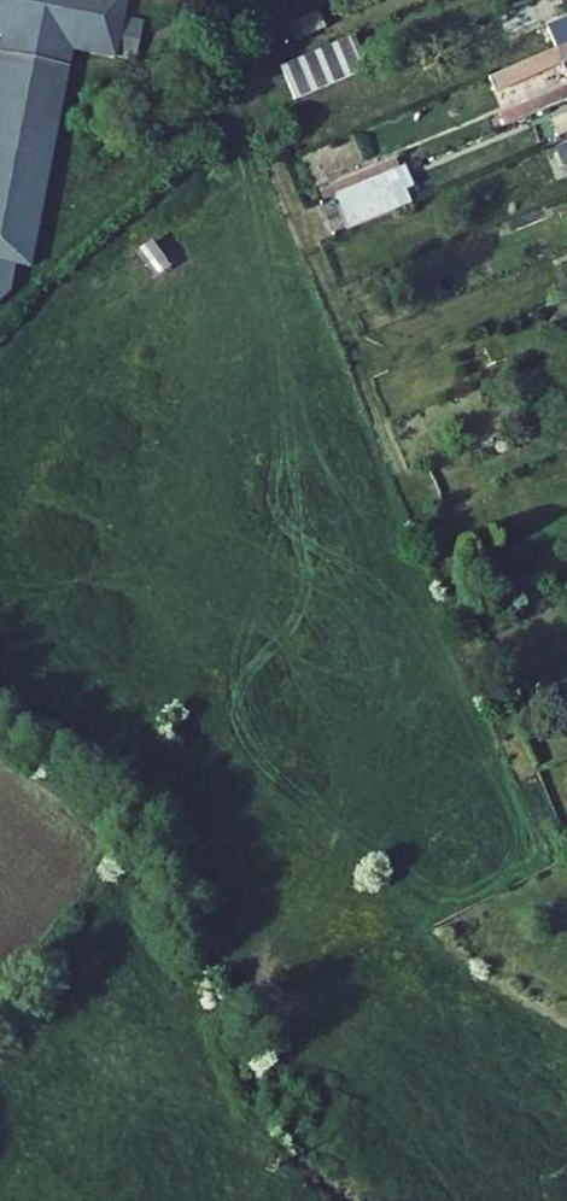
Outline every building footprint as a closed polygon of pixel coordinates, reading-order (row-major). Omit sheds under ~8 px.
[(8,38),(0,79),(0,89),(12,122),(0,187),(0,259),(38,224),(71,51),(137,61),(144,23),(123,19),(127,0),(0,0),(0,36),(8,38)] [(526,23),(552,10),(546,0),(536,0),(519,9),(526,23)] [(290,24),(296,40),(324,29),(317,12),(290,24)] [(556,49),(566,44),(566,20),(548,28),(556,49)] [(281,66),(295,100),(368,70),(354,36),(281,66)] [(495,92),(566,61),(566,44),(556,49),(488,77),(495,92)] [(330,86),(335,98),(369,83),(364,72),(330,86)] [(515,107),(521,121),(566,101),(566,86),(515,107)] [(500,114),(505,127),(521,121),(515,107),(500,114)] [(227,165),(219,148),(209,152),(217,170),(227,165)] [(324,202),(400,170),(396,159),(320,191),(324,202)] [(414,187),(406,169),(335,198),(349,230),(412,205),(406,190),(414,187)] [(38,224),(0,259),(0,302),(10,293),(15,265),(30,268),(38,224)] [(118,299),(166,263),(152,243),(103,279),(118,299)] [(553,301),(566,295),(566,283),(548,291),(553,301)] [(552,322),(566,316),(566,298),(546,306),(552,322)]
